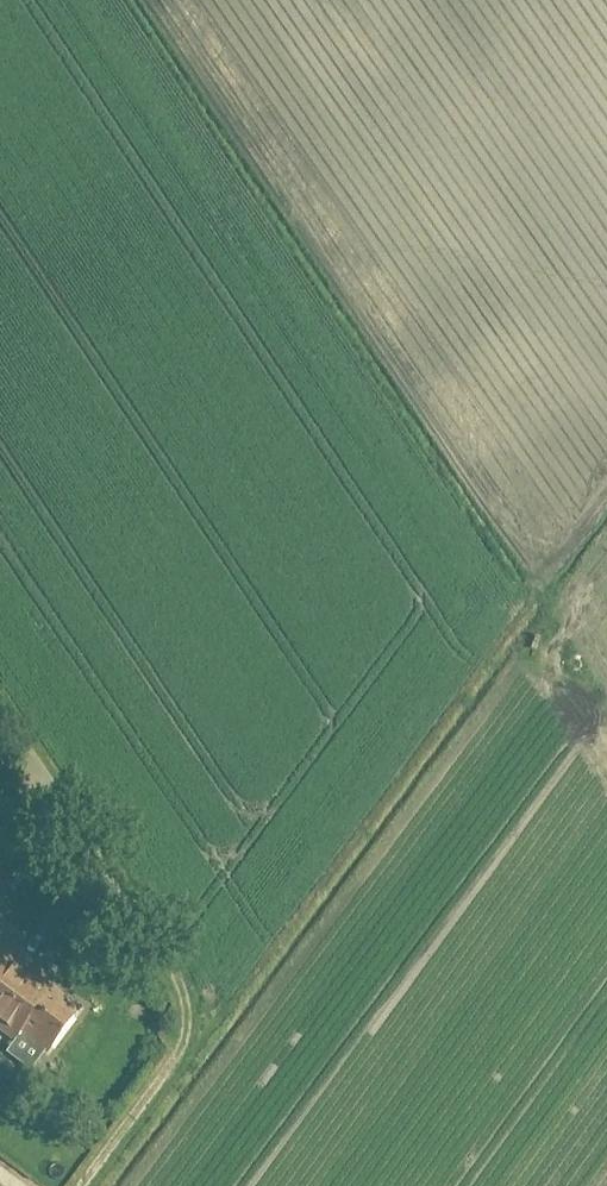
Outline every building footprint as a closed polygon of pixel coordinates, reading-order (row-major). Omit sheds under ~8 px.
[(80,1009),(52,988),(50,991),(16,966),(20,960),(0,946),(0,1030),(14,1040),(20,1033),(47,1053),(80,1009)]
